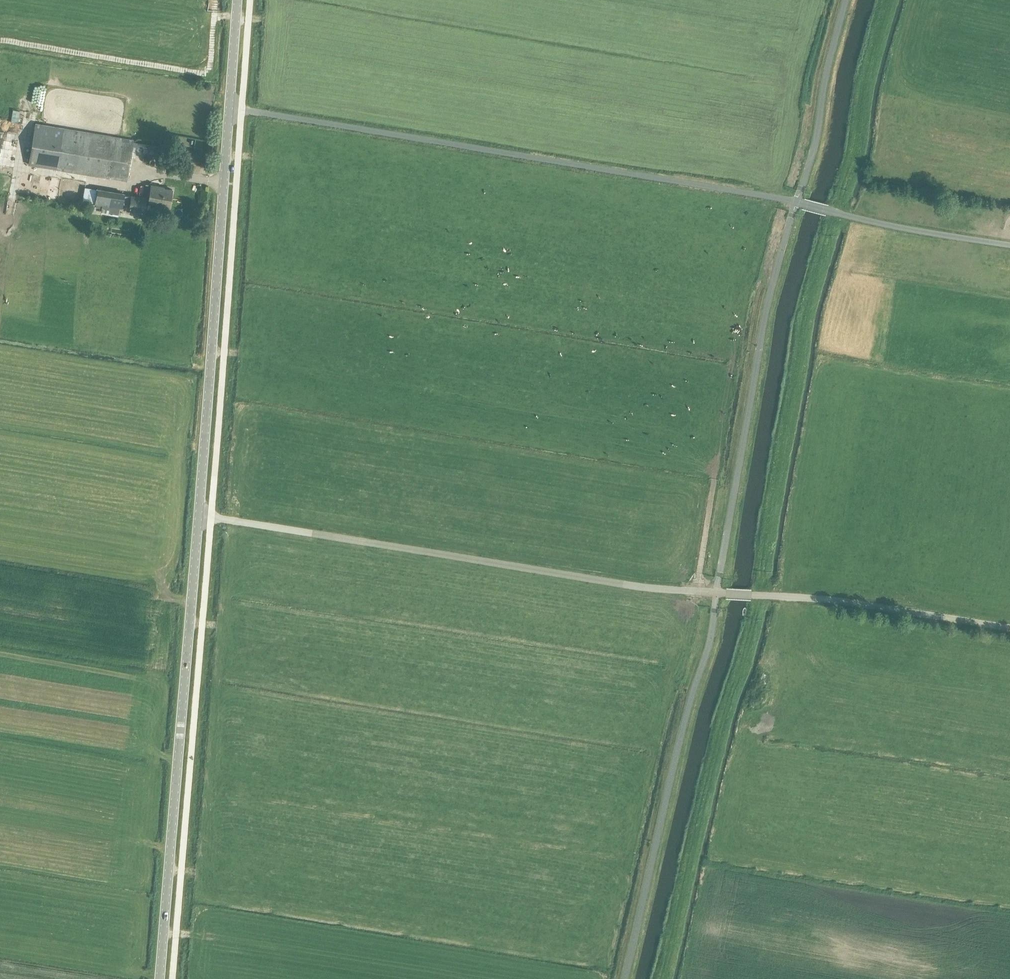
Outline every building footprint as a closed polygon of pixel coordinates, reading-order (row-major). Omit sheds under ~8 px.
[(34,124),(27,165),(57,169),(127,181),(132,150),(160,155),(161,147),(133,142),(133,140),(63,129),(34,124)] [(147,199),(146,201),(157,203),(156,210),(169,212),(172,189),(159,187),(159,186),(151,184),(149,199),(147,199)] [(97,189),(95,203),(103,204),(102,210),(102,211),(116,214),(117,213),(119,211),(120,207),(123,207),(123,203),(129,204),(130,204),(129,208),(145,211),(146,201),(147,199),(146,199),(147,198),(131,196),(130,196),(124,195),(125,193),(97,189)]
